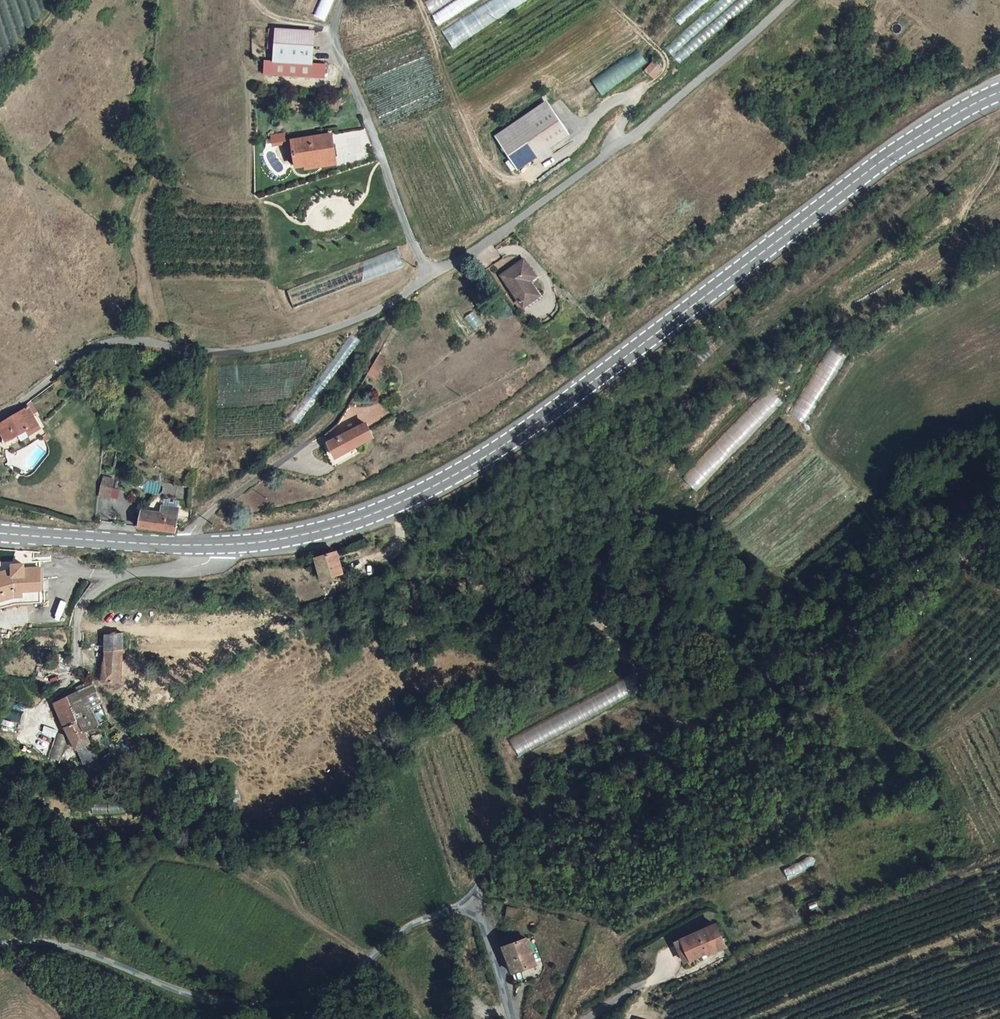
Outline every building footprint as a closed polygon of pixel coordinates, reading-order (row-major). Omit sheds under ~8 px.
[(333,0),(320,0),(313,16),(323,21),(333,0)] [(431,12),(451,0),(425,0),(424,1),(431,12)] [(438,26),(479,0),(454,0),(431,15),(438,26)] [(453,49),(530,0),(488,0),(441,30),(453,49)] [(672,56),(734,0),(719,0),(665,48),(672,56)] [(679,63),(752,0),(737,0),(673,56),(679,63)] [(680,25),(708,0),(693,0),(673,18),(680,25)] [(313,66),(312,32),(274,33),(277,67),(266,67),(267,82),(326,80),(325,65),(313,66)] [(637,47),(591,80),(602,96),(649,63),(637,47)] [(660,70),(652,63),(645,71),(653,77),(660,70)] [(547,107),(543,102),(492,137),(496,142),(547,107)] [(566,133),(547,107),(496,142),(517,170),(566,133)] [(282,138),(269,140),(271,149),(283,147),(282,138)] [(335,161),(331,139),(290,145),(294,170),(304,169),(304,166),(335,161)] [(337,167),(335,161),(304,166),(304,169),(305,173),(337,167)] [(398,249),(288,289),(294,307),(405,267),(398,249)] [(504,277),(522,305),(541,294),(533,283),(539,279),(528,261),(504,277)] [(544,299),(541,294),(522,305),(525,310),(544,299)] [(379,354),(370,373),(380,378),(389,358),(379,354)] [(18,406),(14,412),(0,420),(0,440),(1,442),(20,431),(21,433),(29,428),(18,406)] [(361,430),(355,424),(345,432),(325,448),(335,458),(353,445),(365,436),(365,435),(361,430)] [(335,458),(325,448),(319,454),(334,472),(357,451),(353,445),(335,458)] [(102,478),(92,477),(92,485),(92,487),(101,488),(102,478)] [(101,488),(92,487),(91,496),(101,496),(101,488)] [(159,513),(172,515),(173,509),(160,507),(159,513)] [(131,525),(169,527),(172,515),(159,513),(158,514),(151,513),(135,509),(131,525)] [(345,572),(337,553),(316,559),(323,580),(345,572)] [(40,594),(40,577),(27,575),(27,572),(19,570),(19,574),(12,575),(13,576),(0,578),(0,598),(23,594),(40,598),(40,594)] [(40,598),(23,594),(0,598),(0,611),(18,609),(39,610),(40,598)] [(121,673),(123,634),(105,635),(104,681),(120,681),(121,673)] [(509,740),(519,757),(633,693),(623,676),(509,740)] [(101,698),(95,684),(78,692),(85,706),(93,702),(101,698)] [(91,716),(85,706),(78,692),(55,703),(64,726),(70,738),(85,765),(98,758),(87,731),(102,724),(98,713),(91,716)] [(98,713),(93,702),(85,706),(91,716),(98,713)] [(39,730),(40,720),(24,717),(22,727),(39,730)] [(490,888),(491,900),(509,896),(507,884),(490,888)] [(522,923),(525,912),(508,907),(506,919),(522,923)] [(741,937),(732,915),(692,931),(700,950),(723,942),(724,944),(741,937)] [(539,965),(527,941),(504,949),(513,974),(539,965)]
